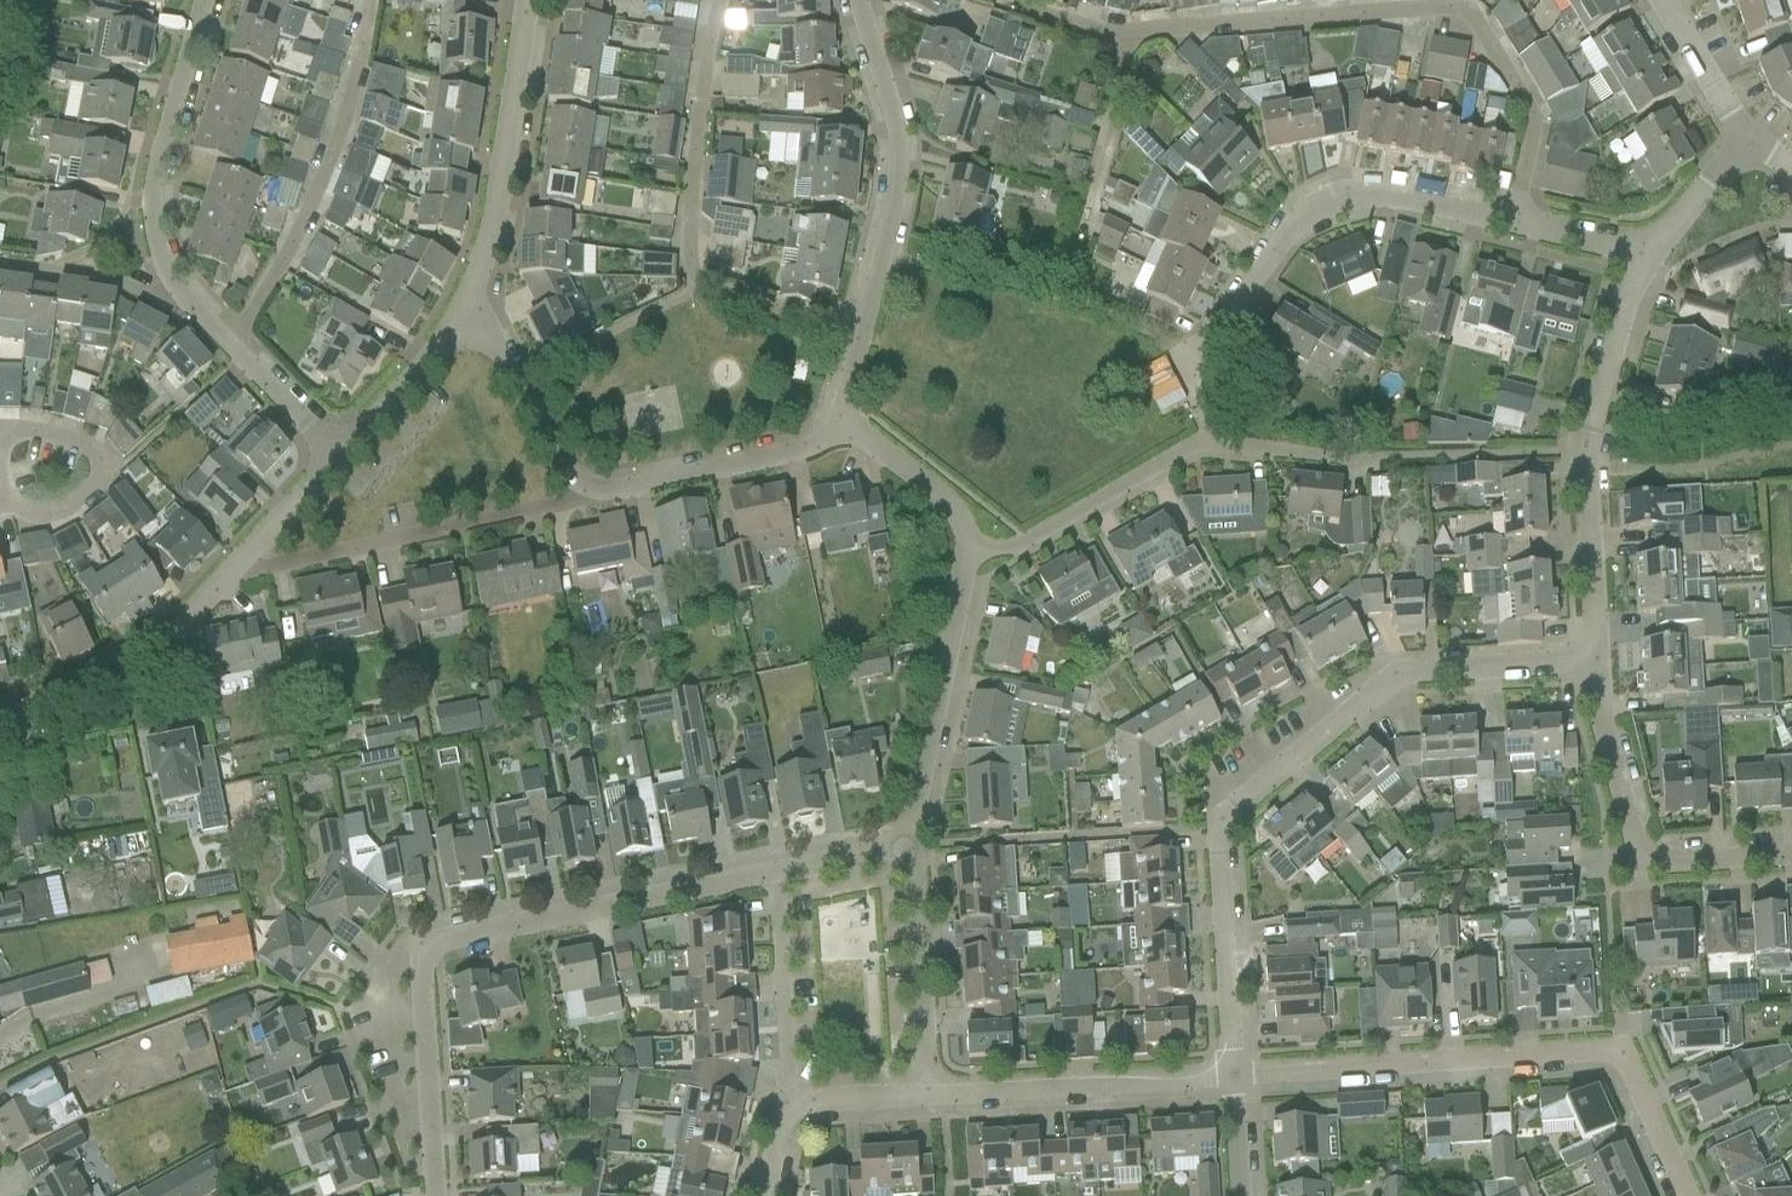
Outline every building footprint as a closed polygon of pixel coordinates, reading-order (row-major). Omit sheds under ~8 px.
[(240,24),(278,37),(299,43),(308,14),(288,7),(265,0),(248,0),(240,24)] [(424,5),(424,6),(444,8),(439,65),(438,80),(463,82),(464,67),(486,68),(488,34),(493,35),(493,25),(462,23),(463,0),(387,0),(424,5)] [(601,0),(558,0),(556,15),(567,17),(567,16),(598,21),(598,20),(601,0)] [(676,5),(698,9),(699,0),(677,0),(676,5)] [(746,14),(746,23),(747,32),(781,31),(781,32),(808,32),(808,30),(800,30),(800,22),(800,20),(827,20),(827,5),(818,5),(818,0),(778,0),(778,14),(746,14)] [(892,5),(936,19),(942,0),(893,0),(892,5)] [(1104,9),(1107,0),(1087,0),(1085,5),(1104,9)] [(1104,9),(1133,16),(1136,5),(1137,0),(1107,0),(1104,9)] [(1188,0),(1174,0),(1176,13),(1190,11),(1188,0)] [(1190,11),(1219,6),(1218,0),(1188,0),(1190,11)] [(1219,6),(1219,9),(1235,8),(1239,7),(1238,3),(1238,0),(1218,0),(1219,6)] [(1502,34),(1526,21),(1513,0),(1505,0),(1491,14),(1502,34)] [(1560,21),(1563,17),(1591,0),(1565,0),(1570,9),(1557,17),(1560,21)] [(1560,21),(1563,28),(1577,20),(1586,35),(1629,9),(1623,0),(1618,0),(1614,3),(1612,0),(1591,0),(1563,17),(1560,21)] [(1738,11),(1771,0),(1734,0),(1738,11)] [(1738,11),(1748,40),(1787,27),(1778,0),(1771,0),(1738,11)] [(127,71),(129,72),(132,73),(135,73),(137,73),(141,72),(141,69),(146,70),(147,67),(149,67),(151,64),(153,61),(153,58),(153,54),(152,51),(150,50),(154,32),(126,27),(129,10),(89,3),(86,21),(113,26),(106,63),(125,66),(124,69),(127,71)] [(331,8),(327,21),(347,27),(351,15),(346,13),(331,8)] [(604,51),(609,23),(609,22),(598,20),(598,21),(567,16),(567,17),(563,43),(563,44),(599,49),(599,50),(604,51)] [(989,19),(980,42),(997,48),(1005,25),(991,20),(990,20),(989,19)] [(674,20),(672,32),(693,35),(695,23),(674,20)] [(321,32),(316,49),(343,58),(348,41),(343,39),(347,27),(327,21),(323,32),(321,32)] [(1502,34),(1517,58),(1541,44),(1544,41),(1540,43),(1526,21),(1502,34)] [(278,37),(240,24),(230,54),(268,66),(278,37)] [(1593,45),(1608,69),(1642,48),(1627,24),(1593,45)] [(997,48),(994,55),(1021,65),(1032,35),(1005,25),(997,48)] [(645,30),(642,35),(644,40),(648,43),(654,41),(656,36),(655,31),(650,28),(645,30)] [(669,48),(667,60),(689,64),(693,35),(672,32),(661,30),(659,47),(669,48)] [(928,31),(916,64),(939,72),(958,79),(962,67),(976,71),(977,69),(986,72),(992,54),(991,54),(970,46),(951,39),(928,31)] [(808,32),(781,32),(781,50),(776,65),(775,65),(775,66),(789,70),(835,70),(835,48),(832,49),(832,32),(808,32)] [(1378,33),(1371,66),(1391,70),(1397,36),(1378,33)] [(1273,37),(1279,69),(1306,66),(1305,61),(1307,61),(1306,41),(1301,41),(1300,34),(1273,37)] [(1266,152),(1294,147),(1286,107),(1285,107),(1281,84),(1278,69),(1279,69),(1273,37),(1245,39),(1246,50),(1263,48),(1266,65),(1270,86),(1238,92),(1245,99),(1259,112),(1266,152)] [(1517,58),(1531,82),(1562,64),(1547,39),(1544,41),(1541,44),(1517,58)] [(1424,78),(1443,81),(1450,43),(1431,40),(1424,78)] [(557,42),(553,72),(595,78),(595,77),(610,80),(614,52),(604,51),(599,50),(599,49),(563,44),(563,43),(557,42)] [(1236,107),(1245,99),(1238,92),(1231,85),(1232,85),(1189,43),(1177,56),(1219,98),(1223,94),(1236,107)] [(1450,43),(1443,81),(1462,85),(1469,47),(1450,43)] [(1608,69),(1600,75),(1615,99),(1623,94),(1657,73),(1665,68),(1658,57),(1650,62),(1642,48),(1608,69)] [(304,83),(313,86),(333,93),(344,58),(343,58),(316,49),(304,83)] [(1772,98),(1791,82),(1791,50),(1758,65),(1772,98)] [(689,64),(667,60),(656,58),(654,75),(665,77),(663,89),(685,92),(689,64)] [(725,58),(725,77),(751,77),(752,58),(750,59),(725,58)] [(222,61),(213,91),(257,105),(267,76),(222,61)] [(1531,82),(1544,104),(1570,93),(1575,90),(1577,87),(1562,64),(1531,82)] [(78,120),(102,125),(126,130),(132,96),(100,90),(103,75),(115,78),(115,77),(92,72),(67,68),(53,66),(49,81),(64,84),(85,89),(78,120)] [(373,66),(366,96),(390,104),(404,109),(405,107),(397,105),(404,73),(373,66)] [(1464,92),(1476,94),(1481,95),(1486,69),(1469,66),(1464,92)] [(618,82),(595,77),(595,78),(553,72),(548,102),(590,108),(591,101),(615,99),(618,82)] [(1637,117),(1680,91),(1673,80),(1664,85),(1657,73),(1623,94),(1637,117)] [(1319,142),(1358,135),(1364,105),(1361,91),(1337,96),(1333,75),(1309,80),(1310,89),(1319,142)] [(751,77),(725,77),(722,76),(721,100),(757,101),(758,77),(751,77)] [(967,89),(966,94),(1067,126),(1089,133),(1094,116),(1068,108),(1039,99),(1040,97),(1017,90),(994,83),(982,79),(971,76),(969,83),(967,89)] [(786,78),(786,97),(787,97),(787,113),(803,114),(803,115),(816,115),(840,116),(841,87),(843,87),(843,80),(819,79),(786,78)] [(1294,147),(1319,142),(1310,89),(1309,80),(1307,80),(1311,102),(1286,107),(1294,147)] [(1791,112),(1791,82),(1772,98),(1791,112)] [(1423,83),(1419,101),(1436,105),(1439,87),(1423,83)] [(1073,107),(1096,114),(1102,90),(1080,84),(1073,107)] [(1405,84),(1404,94),(1408,99),(1413,100),(1416,86),(1405,84)] [(305,97),(298,119),(322,126),(329,105),(333,93),(313,86),(309,99),(305,97)] [(436,116),(436,118),(477,124),(482,94),(440,88),(437,106),(426,105),(425,115),(436,116)] [(1067,126),(966,94),(945,88),(939,107),(947,110),(938,140),(957,146),(955,150),(975,157),(982,135),(991,138),(997,120),(1039,133),(1035,146),(1058,154),(1067,126)] [(1551,116),(1550,124),(1570,125),(1574,91),(1575,90),(1570,93),(1544,104),(1551,116)] [(213,91),(203,120),(248,135),(257,105),(213,91)] [(1476,94),(1464,92),(1462,104),(1471,106),(1475,104),(1476,94)] [(359,122),(362,123),(384,131),(385,130),(395,134),(404,109),(390,104),(366,96),(359,122)] [(1488,99),(1486,111),(1503,114),(1506,102),(1488,99)] [(1214,128),(1201,141),(1236,175),(1257,154),(1239,137),(1225,123),(1232,116),(1217,101),(1203,117),(1214,128)] [(1356,146),(1379,151),(1387,109),(1364,105),(1358,135),(1356,146)] [(660,107),(658,119),(671,121),(680,122),(682,110),(660,107)] [(1379,151),(1403,155),(1411,114),(1387,109),(1379,151)] [(554,112),(549,143),(589,150),(594,119),(554,112)] [(1648,158),(1683,136),(1668,112),(1621,141),(1635,165),(1647,157),(1648,158)] [(1403,155),(1426,159),(1434,118),(1411,114),(1403,155)] [(426,146),(473,154),(477,124),(436,118),(433,135),(421,133),(419,145),(426,146)] [(1426,159),(1450,164),(1457,122),(1434,118),(1426,159)] [(1544,149),(1549,151),(1572,156),(1586,148),(1588,129),(1582,118),(1570,125),(1550,124),(1550,126),(1552,126),(1552,134),(1548,133),(1544,149)] [(298,137),(294,150),(312,156),(322,126),(298,119),(298,120),(296,119),(291,135),(298,137)] [(795,167),(857,173),(860,140),(817,135),(812,135),(813,122),(758,119),(757,135),(787,137),(784,164),(795,164),(795,167)] [(248,135),(203,120),(194,150),(239,164),(248,135)] [(53,141),(49,158),(60,160),(54,188),(79,193),(81,184),(117,191),(124,154),(96,149),(99,132),(42,121),(38,139),(53,141)] [(679,163),(685,123),(680,122),(671,121),(668,140),(655,138),(652,159),(659,160),(679,163)] [(1448,171),(1473,176),(1480,135),(1459,131),(1460,123),(1457,122),(1450,164),(1448,171)] [(358,138),(354,148),(374,156),(378,145),(384,131),(362,123),(356,137),(358,138)] [(1157,148),(1147,158),(1157,169),(1162,163),(1176,177),(1185,167),(1198,180),(1215,197),(1236,175),(1201,141),(1192,132),(1167,158),(1157,148)] [(1480,135),(1473,176),(1496,180),(1504,139),(1480,135)] [(1693,163),(1679,140),(1684,137),(1683,136),(1648,158),(1647,157),(1635,165),(1630,168),(1649,198),(1665,187),(1662,182),(1693,163)] [(549,143),(544,174),(584,180),(600,182),(605,152),(589,150),(549,143)] [(426,146),(421,174),(474,182),(474,181),(463,180),(467,153),(473,154),(426,146)] [(351,147),(342,172),(367,182),(380,187),(389,163),(374,156),(354,148),(351,147)] [(312,156),(294,150),(290,162),(282,160),(276,179),(302,187),(312,156)] [(1549,151),(1543,174),(1591,184),(1596,162),(1572,156),(1549,151)] [(706,201),(749,205),(753,162),(714,159),(713,175),(708,175),(706,201)] [(679,163),(659,160),(657,173),(677,176),(679,163)] [(1069,183),(1083,188),(1089,165),(1075,161),(1069,183)] [(216,167),(206,196),(252,211),(261,182),(216,167)] [(857,173),(795,167),(794,182),(813,183),(811,202),(829,203),(853,205),(857,173)] [(934,224),(976,235),(981,214),(986,215),(992,211),(994,204),(990,198),(986,197),(990,181),(948,170),(934,224)] [(332,197),(334,198),(355,207),(359,203),(367,182),(342,172),(332,197)] [(423,201),(423,202),(470,209),(474,182),(421,174),(432,176),(428,202),(423,201)] [(584,180),(544,174),(540,204),(580,210),(584,180)] [(1543,174),(1539,190),(1545,192),(1573,198),(1587,202),(1591,184),(1543,174)] [(1172,219),(1171,220),(1208,238),(1220,214),(1183,196),(1165,178),(1150,209),(1172,219)] [(1118,183),(1114,193),(1132,202),(1137,192),(1118,183)] [(652,216),(650,228),(672,231),(677,197),(650,192),(646,215),(652,216)] [(1069,193),(1052,196),(1056,208),(1072,205),(1069,193)] [(1132,202),(1114,193),(1109,203),(1127,212),(1132,202)] [(206,196),(197,225),(242,240),(252,211),(206,196)] [(41,235),(37,259),(62,253),(65,241),(84,244),(88,224),(97,226),(101,208),(77,203),(46,198),(43,212),(34,211),(31,234),(41,235)] [(329,212),(323,222),(342,231),(347,221),(349,222),(355,207),(334,198),(329,212)] [(713,224),(710,238),(746,244),(750,245),(754,221),(750,215),(739,213),(719,209),(720,204),(702,200),(699,214),(713,224)] [(470,209),(423,202),(418,232),(460,238),(464,209),(470,210),(470,209)] [(269,204),(265,215),(284,221),(287,210),(269,204)] [(284,221),(265,215),(261,228),(279,234),(284,221)] [(520,245),(520,246),(568,247),(568,217),(526,216),(525,245),(520,245)] [(1098,244),(1099,245),(1117,253),(1129,229),(1105,218),(1098,244)] [(784,251),(801,254),(839,261),(845,229),(821,224),(796,219),(794,232),(787,231),(784,251)] [(1171,220),(1160,244),(1216,271),(1216,270),(1207,266),(1212,257),(1202,252),(1208,238),(1171,220)] [(187,254),(187,255),(188,256),(219,266),(214,284),(226,288),(233,268),(237,257),(242,240),(197,225),(187,254)] [(672,231),(650,228),(649,240),(670,243),(672,231)] [(318,236),(311,248),(330,259),(336,247),(318,236)] [(1327,293),(1375,273),(1374,270),(1364,247),(1360,237),(1312,257),(1321,279),(1327,293)] [(394,260),(394,261),(441,287),(454,262),(410,238),(404,249),(411,253),(404,266),(394,260)] [(746,244),(710,238),(706,263),(708,268),(741,273),(745,249),(746,244)] [(1154,243),(1143,266),(1194,290),(1201,276),(1211,280),(1216,271),(1160,244),(1159,245),(1154,243)] [(1730,256),(1695,272),(1704,294),(1706,298),(1705,304),(1722,308),(1725,296),(1768,278),(1763,266),(1754,244),(1729,254),(1730,256)] [(1117,253),(1099,245),(1095,254),(1113,263),(1117,253)] [(519,276),(524,276),(564,277),(561,276),(561,275),(581,275),(582,248),(568,248),(568,247),(520,246),(519,276)] [(1379,284),(1398,289),(1408,252),(1389,247),(1379,284)] [(305,260),(299,270),(317,281),(330,259),(311,248),(304,260),(305,260)] [(1438,310),(1431,336),(1449,341),(1460,301),(1443,297),(1453,259),(1414,249),(1401,301),(1438,310)] [(640,276),(675,280),(676,258),(640,254),(640,276)] [(839,261),(801,254),(797,271),(787,270),(782,298),(810,303),(813,289),(833,293),(839,261)] [(385,288),(384,289),(421,310),(423,308),(418,305),(430,282),(440,288),(441,287),(394,261),(380,286),(385,288)] [(1778,285),(1778,299),(1791,298),(1791,261),(1778,261),(1778,285)] [(1467,302),(1460,326),(1483,332),(1514,340),(1521,315),(1529,284),(1514,280),(1515,276),(1476,265),(1470,289),(1467,302)] [(1194,290),(1143,266),(1132,290),(1153,300),(1146,316),(1172,327),(1179,312),(1183,314),(1194,290)] [(564,277),(524,276),(541,312),(529,318),(546,353),(591,331),(584,316),(572,322),(563,303),(574,297),(564,277)] [(31,289),(32,289),(33,283),(32,283),(3,279),(0,298),(0,339),(23,343),(31,289)] [(1514,340),(1512,350),(1534,356),(1544,321),(1575,329),(1585,292),(1543,281),(1541,287),(1529,284),(1521,315),(1514,340)] [(88,286),(60,282),(59,293),(54,324),(55,324),(53,340),(64,342),(66,325),(81,327),(87,291),(88,286)] [(23,343),(23,345),(51,349),(53,340),(55,324),(54,324),(59,293),(58,293),(32,289),(31,289),(23,343)] [(421,310),(384,289),(370,314),(407,335),(421,310)] [(114,317),(116,300),(117,295),(87,291),(81,327),(80,333),(97,335),(95,350),(108,352),(111,337),(114,317)] [(1680,316),(1727,329),(1732,311),(1722,308),(1705,304),(1684,298),(1680,316)] [(116,300),(114,317),(128,325),(121,339),(137,348),(131,360),(144,367),(167,325),(137,309),(136,311),(126,305),(116,300)] [(317,373),(350,392),(365,366),(371,369),(382,351),(359,338),(369,320),(336,301),(318,332),(334,341),(317,373)] [(1265,340),(1306,365),(1321,340),(1339,350),(1343,343),(1374,362),(1382,348),(1320,311),(1311,325),(1284,308),(1265,340)] [(1655,391),(1697,402),(1704,377),(1708,378),(1718,343),(1671,330),(1655,391)] [(159,385),(164,389),(180,407),(196,393),(189,385),(211,365),(185,335),(158,360),(171,375),(159,385)] [(1736,335),(1732,352),(1779,364),(1779,346),(1736,335)] [(1497,336),(1493,352),(1508,356),(1513,340),(1497,336)] [(794,361),(790,378),(803,381),(803,378),(806,364),(794,361)] [(21,388),(20,388),(21,371),(0,371),(0,410),(8,410),(20,410),(21,388)] [(67,397),(63,418),(84,424),(91,404),(93,396),(91,396),(96,379),(72,372),(69,389),(67,397)] [(1496,408),(1526,417),(1533,391),(1503,383),(1496,408)] [(30,412),(42,413),(45,392),(33,390),(30,412)] [(51,415),(63,418),(67,397),(55,394),(51,415)] [(205,398),(184,417),(198,432),(219,413),(205,398)] [(84,424),(107,432),(118,412),(91,404),(84,424)] [(1698,411),(1700,424),(1712,422),(1711,410),(1698,411)] [(118,412),(107,432),(109,433),(106,439),(124,459),(145,439),(120,412),(119,413),(118,412)] [(238,436),(223,452),(239,466),(244,461),(249,465),(263,478),(289,450),(255,418),(238,436)] [(1427,419),(1426,442),(1487,443),(1488,420),(1427,419)] [(1403,427),(1403,443),(1421,443),(1421,426),(1403,427)] [(198,503),(227,529),(252,502),(234,485),(244,475),(219,452),(198,476),(211,489),(198,503)] [(137,462),(127,471),(136,481),(146,471),(137,462)] [(1502,497),(1503,513),(1544,510),(1542,481),(1525,482),(1523,463),(1455,468),(1457,487),(1482,486),(1483,499),(1502,497)] [(1341,548),(1351,548),(1352,554),(1371,554),(1369,503),(1349,504),(1349,507),(1338,505),(1341,481),(1293,477),(1289,515),(1325,519),(1324,524),(1324,535),(1326,540),(1330,544),(1336,547),(1341,548)] [(1201,483),(1202,507),(1203,522),(1239,519),(1240,534),(1269,532),(1267,497),(1250,498),(1249,480),(1201,483)] [(109,500),(127,523),(142,512),(121,486),(107,497),(109,500)] [(812,492),(816,516),(820,534),(823,533),(825,543),(864,535),(885,531),(877,493),(860,496),(858,486),(843,489),(842,486),(812,492)] [(730,493),(735,517),(740,541),(791,531),(787,512),(782,488),(749,495),(748,490),(730,493)] [(1661,495),(1622,498),(1624,528),(1666,526),(1681,525),(1681,524),(1679,491),(1681,490),(1681,489),(1661,490),(1661,495)] [(96,511),(106,524),(113,533),(127,523),(109,500),(96,511)] [(654,514),(664,566),(715,555),(709,527),(704,504),(654,514)] [(165,521),(171,527),(158,541),(156,539),(147,548),(165,572),(173,564),(182,573),(211,544),(194,526),(176,509),(165,521)] [(1503,513),(1504,540),(1528,539),(1546,538),(1544,510),(1503,513)] [(106,524),(96,511),(82,521),(91,537),(106,524)] [(632,556),(628,539),(623,515),(598,520),(600,530),(566,537),(571,561),(574,577),(622,568),(625,585),(627,584),(629,589),(652,585),(650,574),(647,553),(632,556)] [(1152,581),(1149,575),(1165,566),(1174,581),(1202,565),(1192,547),(1184,552),(1164,516),(1131,534),(1128,529),(1106,542),(1134,592),(1152,581)] [(1681,524),(1681,525),(1681,527),(1682,541),(1717,539),(1716,522),(1681,524)] [(89,553),(76,527),(50,540),(48,541),(53,550),(55,550),(63,566),(89,553)] [(53,550),(48,541),(50,540),(46,534),(44,534),(18,539),(22,563),(23,568),(39,566),(36,553),(53,550)] [(1499,538),(1465,540),(1466,557),(1500,555),(1499,541),(1499,538)] [(1636,558),(1637,586),(1696,583),(1696,582),(1698,582),(1697,558),(1718,557),(1717,539),(1682,541),(1652,543),(1653,557),(1636,558)] [(746,592),(763,588),(753,543),(725,549),(734,594),(738,615),(750,613),(746,592)] [(128,561),(110,572),(139,617),(151,609),(145,601),(163,590),(150,569),(135,545),(123,553),(128,561)] [(1416,587),(1389,589),(1391,629),(1396,629),(1397,636),(1424,634),(1424,621),(1435,620),(1431,547),(1413,548),(1416,587)] [(473,562),(478,586),(482,603),(518,595),(520,602),(559,593),(556,579),(551,555),(527,560),(525,551),(473,562)] [(1042,610),(1059,627),(1095,609),(1120,595),(1110,579),(1097,586),(1078,552),(1037,575),(1053,603),(1042,610)] [(1497,597),(1497,598),(1555,595),(1555,593),(1549,593),(1548,566),(1529,567),(1500,569),(1500,555),(1466,557),(1467,575),(1489,573),(1491,596),(1497,597)] [(27,596),(20,562),(0,566),(0,565),(0,602),(27,596)] [(404,578),(407,589),(379,595),(386,630),(390,653),(419,647),(415,625),(461,615),(456,592),(452,568),(404,578)] [(675,619),(666,571),(650,574),(652,585),(660,622),(675,619)] [(139,617),(110,572),(96,580),(91,572),(79,580),(107,625),(124,614),(129,622),(139,617)] [(1261,577),(1251,583),(1256,591),(1266,585),(1261,577)] [(322,579),(298,584),(303,607),(308,631),(309,636),(331,632),(333,642),(365,635),(365,637),(382,633),(378,613),(373,589),(356,592),(354,581),(324,587),(322,579)] [(1381,583),(1357,585),(1367,615),(1383,614),(1381,583)] [(1658,628),(1687,626),(1730,623),(1730,622),(1719,623),(1718,608),(1697,609),(1697,603),(1696,583),(1637,586),(1639,615),(1657,614),(1658,628)] [(1312,607),(1312,608),(1340,658),(1366,644),(1354,622),(1367,615),(1357,585),(1337,596),(1338,598),(1315,612),(1312,607)] [(1555,595),(1497,598),(1499,625),(1496,625),(1498,647),(1541,644),(1540,623),(1557,622),(1555,595)] [(1279,635),(1295,662),(1296,663),(1308,657),(1316,672),(1340,658),(1312,608),(1288,621),(1276,600),(1263,607),(1279,635)] [(48,640),(51,644),(62,665),(93,649),(82,628),(72,606),(57,614),(55,607),(38,616),(50,639),(48,640)] [(1008,607),(1004,623),(995,621),(985,668),(1020,675),(1028,639),(1040,642),(1042,630),(1020,610),(1008,607)] [(1788,633),(1786,613),(1770,614),(1772,650),(1791,648),(1791,632),(1788,633)] [(207,632),(216,678),(280,666),(278,656),(273,633),(257,636),(254,623),(207,632)] [(1700,667),(1698,642),(1732,640),(1730,623),(1687,626),(1688,640),(1641,643),(1643,671),(1684,668),(1700,667)] [(663,644),(661,635),(647,638),(648,647),(663,644)] [(1258,655),(1245,663),(1264,696),(1289,681),(1282,669),(1295,662),(1279,635),(1255,649),(1258,655)] [(1748,660),(1767,659),(1767,640),(1748,641),(1748,660)] [(1162,657),(1156,644),(1143,652),(1150,664),(1162,657)] [(9,680),(3,649),(0,650),(0,682),(9,680)] [(843,661),(847,682),(866,678),(890,674),(886,652),(862,657),(843,661)] [(1150,664),(1143,652),(1131,659),(1138,671),(1150,664)] [(1264,696),(1245,663),(1232,670),(1228,664),(1205,678),(1220,704),(1232,697),(1240,710),(1264,696)] [(1741,707),(1739,691),(1701,693),(1700,667),(1684,668),(1643,671),(1645,699),(1701,696),(1702,710),(1717,709),(1741,707)] [(583,683),(586,695),(582,696),(585,709),(611,704),(608,691),(604,691),(602,679),(583,683)] [(750,679),(737,682),(739,691),(745,694),(753,693),(750,679)] [(501,682),(486,685),(494,731),(509,728),(501,682)] [(1018,703),(1060,711),(1063,694),(1021,685),(1018,703)] [(1200,687),(1177,700),(1197,734),(1220,721),(1200,687)] [(696,688),(670,693),(679,737),(684,765),(692,763),(695,779),(696,782),(713,779),(704,732),(696,688)] [(1072,706),(1086,708),(1089,694),(1074,691),(1072,706)] [(964,742),(988,747),(1003,750),(1013,701),(974,693),(964,742)] [(1772,694),(1757,695),(1757,706),(1770,705),(1773,705),(1772,694)] [(1177,700),(1154,713),(1174,748),(1197,734),(1177,700)] [(454,706),(460,735),(480,731),(475,702),(454,706)] [(1757,706),(1741,707),(1717,709),(1718,719),(1771,716),(1770,705),(1757,706)] [(1717,709),(1702,710),(1701,710),(1702,729),(1719,728),(1718,719),(1717,709)] [(594,710),(583,713),(586,723),(596,721),(594,710)] [(1154,713),(1120,732),(1152,753),(1170,743),(1173,748),(1174,748),(1154,713)] [(777,774),(786,818),(796,816),(800,819),(810,817),(813,813),(822,811),(816,776),(831,773),(827,755),(823,735),(820,715),(798,719),(803,745),(790,747),(794,771),(777,774)] [(1534,762),(1531,722),(1532,722),(1532,716),(1503,718),(1506,764),(1492,765),(1493,780),(1495,807),(1512,806),(1510,773),(1535,771),(1534,762)] [(1493,780),(1492,765),(1491,752),(1477,753),(1475,719),(1446,721),(1450,778),(1477,776),(1477,781),(1493,780)] [(543,720),(531,723),(534,736),(546,734),(543,720)] [(1560,720),(1532,722),(1531,722),(1534,762),(1562,760),(1563,769),(1577,768),(1575,737),(1561,738),(1560,720)] [(1419,740),(1398,742),(1414,780),(1450,778),(1446,721),(1418,723),(1419,740)] [(1058,722),(1054,746),(1064,745),(1068,724),(1058,722)] [(411,724),(363,733),(366,752),(414,743),(411,724)] [(758,787),(775,784),(763,726),(740,730),(746,756),(733,759),(738,781),(720,784),(724,806),(729,830),(739,828),(743,830),(753,828),(756,824),(765,822),(761,799),(758,787)] [(1776,730),(1782,750),(1791,745),(1783,726),(1776,730)] [(827,755),(832,754),(839,789),(864,784),(865,791),(878,788),(872,755),(886,752),(882,732),(858,736),(849,737),(848,730),(823,735),(827,755)] [(1116,735),(1118,776),(1153,774),(1152,753),(1120,732),(1116,735)] [(224,829),(224,830),(228,829),(212,748),(195,751),(192,735),(145,744),(152,780),(158,779),(163,806),(195,800),(199,817),(224,812),(227,828),(224,829)] [(1370,742),(1348,760),(1374,793),(1375,792),(1390,810),(1417,788),(1414,780),(1398,742),(1381,756),(1370,742)] [(1693,768),(1661,770),(1664,815),(1706,812),(1704,791),(1722,790),(1721,766),(1719,745),(1715,745),(1691,747),(1693,768)] [(993,769),(966,771),(970,829),(994,827),(1010,827),(1008,786),(1007,769),(1024,767),(1023,749),(1016,749),(992,751),(993,769)] [(1763,759),(1764,768),(1733,770),(1735,811),(1780,808),(1779,788),(1791,787),(1791,757),(1763,759)] [(1065,759),(1066,772),(1080,771),(1079,758),(1065,759)] [(546,802),(552,832),(557,860),(561,859),(563,868),(594,862),(590,838),(588,831),(604,827),(599,798),(591,760),(567,765),(577,813),(574,813),(563,799),(546,802)] [(1374,793),(1348,760),(1326,778),(1353,811),(1374,793)] [(306,769),(309,787),(333,783),(330,764),(306,769)] [(1118,776),(1120,803),(1161,800),(1159,773),(1153,774),(1118,776)] [(695,779),(651,787),(656,815),(666,813),(668,821),(672,844),(710,837),(702,796),(698,797),(697,789),(696,782),(695,779)] [(603,797),(599,798),(604,827),(609,826),(615,857),(650,850),(643,817),(656,815),(651,787),(650,780),(635,782),(638,799),(626,801),(623,789),(603,793),(603,797)] [(1074,786),(1075,805),(1089,804),(1088,785),(1074,786)] [(512,812),(494,815),(497,832),(501,852),(506,876),(525,872),(526,876),(542,872),(535,835),(552,832),(546,802),(543,790),(530,792),(523,793),(525,802),(511,804),(512,812)] [(1334,832),(1317,811),(1304,796),(1282,814),(1310,847),(1317,856),(1331,845),(1326,838),(1332,833),(1334,832)] [(13,804),(17,828),(21,849),(55,843),(46,798),(13,804)] [(1161,800),(1120,803),(1122,830),(1163,827),(1161,800)] [(471,826),(435,833),(445,888),(460,885),(460,889),(483,884),(478,862),(493,859),(486,823),(482,804),(467,806),(471,826)] [(1089,804),(1075,805),(1075,813),(1090,813),(1089,804)] [(1578,807),(1566,808),(1567,818),(1579,817),(1578,807)] [(1495,811),(1481,812),(1482,824),(1496,823),(1495,811)] [(348,841),(346,841),(348,852),(351,868),(353,869),(360,875),(371,883),(391,898),(391,897),(402,895),(403,897),(425,893),(420,869),(419,861),(433,858),(424,812),(409,815),(413,840),(392,844),(393,851),(380,854),(380,853),(366,837),(348,841)] [(1355,835),(1367,825),(1358,813),(1356,814),(1345,823),(1355,835)] [(1310,847),(1282,814),(1260,832),(1279,855),(1267,864),(1285,885),(1308,866),(1299,855),(1310,847)] [(332,855),(348,852),(346,841),(342,820),(326,824),(332,855)] [(1505,843),(1506,869),(1535,868),(1534,853),(1567,851),(1567,840),(1572,837),(1571,825),(1566,823),(1566,822),(1505,825),(1506,843),(1505,843)] [(1355,835),(1345,823),(1334,833),(1334,832),(1332,833),(1358,865),(1370,855),(1371,854),(1355,835)] [(1120,885),(1178,881),(1176,853),(1161,854),(1160,839),(1128,841),(1129,855),(1118,856),(1120,885)] [(1082,847),(1068,847),(1069,859),(1083,858),(1082,847)] [(1016,892),(1014,849),(964,852),(965,866),(956,866),(958,895),(1016,892)] [(1521,915),(1535,914),(1571,912),(1569,879),(1545,881),(1544,867),(1535,868),(1506,869),(1508,901),(1520,900),(1521,915)] [(307,910),(331,927),(335,923),(344,929),(358,910),(368,917),(381,899),(338,868),(307,910)] [(1399,876),(1400,900),(1414,899),(1414,890),(1425,889),(1424,875),(1399,876)] [(233,878),(216,881),(219,898),(236,895),(233,878)] [(0,899),(0,924),(23,919),(24,926),(55,919),(46,881),(16,888),(17,895),(0,899)] [(1125,927),(1133,927),(1166,925),(1165,910),(1179,910),(1178,881),(1120,885),(1120,894),(1125,900),(1132,900),(1133,917),(1116,918),(1116,928),(1125,927)] [(1016,892),(958,895),(960,924),(963,923),(979,922),(980,937),(1008,935),(1007,921),(1018,920),(1016,892)] [(1754,957),(1754,958),(1791,956),(1791,909),(1785,910),(1785,906),(1751,908),(1754,957)] [(1754,957),(1751,908),(1752,923),(1733,924),(1732,910),(1723,910),(1722,907),(1713,907),(1712,911),(1703,911),(1706,960),(1754,957)] [(688,914),(690,951),(745,948),(743,920),(717,921),(716,908),(688,914)] [(1087,909),(1069,910),(1070,931),(1088,930),(1087,909)] [(1652,928),(1633,929),(1636,969),(1674,967),(1694,966),(1692,937),(1691,913),(1651,915),(1652,928)] [(268,936),(273,940),(260,958),(294,983),(328,938),(309,924),(305,929),(284,914),(268,936)] [(1535,914),(1521,915),(1499,916),(1501,937),(1536,935),(1535,914)] [(1285,940),(1354,936),(1373,935),(1373,927),(1338,930),(1337,915),(1303,917),(1304,923),(1284,924),(1285,940)] [(167,941),(171,962),(173,977),(253,962),(245,918),(230,921),(231,929),(167,941)] [(1372,919),(1373,927),(1373,935),(1374,952),(1397,950),(1395,918),(1372,919)] [(1437,920),(1439,951),(1458,950),(1456,919),(1437,920)] [(1166,925),(1133,927),(1135,955),(1127,955),(1123,960),(1124,970),(1143,969),(1183,966),(1181,938),(1167,939),(1166,925)] [(610,933),(613,946),(618,974),(634,971),(625,930),(610,933)] [(961,951),(963,980),(1016,977),(1016,964),(1023,964),(1022,950),(1025,949),(1024,934),(1008,935),(980,937),(981,950),(961,951)] [(1071,939),(1059,939),(1060,951),(1071,951),(1071,939)] [(1325,987),(1324,961),(1316,961),(1315,947),(1310,947),(1286,949),(1287,964),(1265,965),(1266,991),(1321,987),(1325,987)] [(591,948),(555,956),(559,979),(562,993),(580,989),(586,1019),(619,1013),(613,981),(598,984),(593,958),(591,948)] [(658,995),(658,996),(729,992),(728,978),(747,977),(745,948),(690,951),(690,952),(685,952),(687,978),(684,978),(685,994),(658,995)] [(1513,958),(1515,987),(1517,1011),(1536,1010),(1536,1020),(1591,1016),(1589,973),(1553,975),(1552,956),(1513,958)] [(1453,965),(1453,992),(1458,992),(1460,1024),(1496,1022),(1492,963),(1453,965)] [(1185,995),(1183,966),(1143,969),(1144,985),(1137,985),(1139,1012),(1171,1010),(1170,996),(1185,995)] [(20,985),(26,1009),(89,991),(82,967),(20,985)] [(1377,1007),(1378,1029),(1397,1028),(1396,1022),(1430,1020),(1427,975),(1391,977),(1391,970),(1375,971),(1376,990),(1377,1007)] [(521,1007),(519,997),(514,973),(487,979),(486,974),(452,981),(460,1021),(447,1022),(448,1051),(464,1050),(475,1028),(495,1024),(493,1013),(521,1007)] [(186,975),(144,989),(151,1010),(193,996),(186,975)] [(1016,977),(963,980),(965,1009),(984,1007),(985,1022),(1013,1020),(1012,1004),(1005,1005),(1004,991),(1017,990),(1016,977)] [(1321,987),(1266,991),(1267,1002),(1274,1002),(1276,1024),(1298,1023),(1299,1038),(1328,1036),(1327,1020),(1333,1020),(1332,990),(1321,991),(1321,987)] [(1756,987),(1731,988),(1732,1007),(1757,1005),(1756,987)] [(1376,990),(1358,992),(1359,1008),(1377,1007),(1376,990)] [(692,1036),(692,1037),(751,1033),(749,1005),(729,1006),(729,992),(658,996),(659,1012),(672,1011),(672,1013),(693,1012),(695,1036),(692,1036)] [(1074,994),(1059,995),(1060,1009),(1075,1008),(1074,994)] [(206,1010),(215,1034),(235,1027),(233,1023),(253,1015),(246,996),(206,1010)] [(1103,999),(1100,1009),(1108,1012),(1112,1002),(1103,999)] [(1041,1007),(1024,1008),(1025,1019),(1042,1018),(1041,1007)] [(1090,1007),(1075,1008),(1077,1037),(1092,1036),(1090,1007)] [(1684,1010),(1686,1026),(1659,1028),(1664,1038),(1670,1038),(1671,1055),(1706,1053),(1727,1050),(1729,1049),(1731,1048),(1733,1045),(1735,1043),(1735,1040),(1736,1035),(1735,1024),(1728,1024),(1727,1007),(1684,1010)] [(1060,1009),(1062,1038),(1077,1037),(1075,1008),(1060,1009)] [(311,1062),(306,1047),(313,1044),(300,1009),(258,1024),(264,1043),(259,1045),(271,1076),(284,1072),(311,1062)] [(1123,1020),(1124,1034),(1126,1058),(1146,1057),(1146,1047),(1188,1044),(1186,1014),(1142,1017),(1143,1019),(1123,1020)] [(1011,1050),(1010,1031),(1010,1025),(966,1028),(968,1058),(997,1056),(998,1066),(1025,1064),(1024,1049),(1011,1050)] [(198,1026),(183,1032),(190,1050),(205,1044),(198,1026)] [(675,1073),(688,1074),(727,1082),(731,1063),(752,1062),(751,1033),(692,1037),(693,1062),(690,1074),(689,1073),(675,1073)] [(1771,1072),(1761,1051),(1740,1054),(1695,1074),(1702,1089),(1689,1095),(1703,1126),(1753,1104),(1745,1084),(1752,1081),(1771,1072)] [(4,1092),(13,1108),(0,1114),(0,1128),(14,1155),(35,1144),(69,1126),(57,1104),(64,1100),(48,1069),(4,1092)] [(349,1104),(336,1070),(295,1085),(298,1094),(307,1119),(349,1104)] [(470,1074),(471,1090),(467,1090),(469,1125),(493,1123),(513,1121),(511,1103),(518,1103),(515,1070),(495,1072),(470,1074)] [(592,1093),(616,1093),(618,1071),(593,1070),(592,1093)] [(623,1070),(620,1083),(635,1086),(638,1071),(623,1070)] [(274,1093),(290,1087),(284,1072),(271,1076),(253,1083),(262,1108),(277,1102),(274,1093)] [(682,1115),(682,1116),(737,1127),(743,1099),(724,1095),(727,1082),(688,1074),(675,1073),(675,1086),(685,1088),(680,1115),(682,1115)] [(216,1075),(200,1081),(205,1097),(221,1091),(216,1075)] [(1538,1092),(1540,1117),(1565,1116),(1565,1122),(1573,1122),(1582,1143),(1614,1128),(1596,1088),(1579,1095),(1578,1089),(1538,1092)] [(1335,1098),(1337,1120),(1384,1117),(1383,1095),(1335,1098)] [(1423,1105),(1426,1147),(1481,1143),(1478,1097),(1456,1099),(1456,1103),(1423,1105)] [(1715,1152),(1729,1186),(1732,1185),(1761,1171),(1763,1171),(1751,1146),(1779,1122),(1780,1124),(1791,1114),(1791,1109),(1791,1107),(1773,1110),(1760,1112),(1752,1116),(1730,1126),(1738,1142),(1715,1152)] [(675,1148),(673,1158),(710,1165),(712,1151),(731,1155),(737,1127),(682,1116),(681,1119),(678,1119),(672,1147),(675,1148)] [(1149,1124),(1150,1148),(1152,1176),(1173,1174),(1173,1160),(1215,1157),(1212,1117),(1179,1119),(1179,1122),(1149,1124)] [(337,1195),(339,1195),(377,1182),(365,1148),(361,1149),(356,1136),(337,1143),(328,1118),(297,1129),(306,1155),(320,1150),(337,1195)] [(1289,1164),(1291,1182),(1318,1180),(1315,1138),(1327,1137),(1326,1119),(1314,1119),(1314,1118),(1272,1121),(1275,1165),(1289,1164)] [(1122,1125),(1094,1127),(1097,1181),(1113,1181),(1112,1172),(1139,1171),(1137,1139),(1123,1140),(1122,1125)] [(31,1186),(37,1195),(88,1195),(71,1165),(70,1165),(65,1156),(86,1145),(77,1127),(39,1147),(48,1164),(50,1164),(55,1173),(31,1186)] [(537,1157),(538,1157),(537,1127),(510,1129),(511,1143),(470,1146),(472,1180),(513,1177),(512,1175),(538,1172),(537,1157)] [(1066,1143),(1053,1144),(1054,1176),(1081,1174),(1081,1182),(1097,1181),(1094,1127),(1065,1129),(1066,1143)] [(1009,1132),(1011,1173),(1012,1185),(1047,1182),(1046,1177),(1054,1176),(1053,1144),(1038,1145),(1037,1131),(1009,1132)] [(1011,1173),(1009,1132),(980,1134),(981,1149),(967,1150),(969,1181),(983,1181),(983,1189),(1012,1188),(1012,1185),(1011,1173)] [(1490,1141),(1492,1181),(1512,1180),(1510,1140),(1490,1141)] [(606,1154),(629,1155),(629,1143),(609,1142),(606,1154)] [(1582,1163),(1595,1158),(1589,1145),(1577,1151),(1575,1146),(1558,1154),(1565,1170),(1582,1163)] [(1582,1163),(1592,1186),(1632,1168),(1622,1146),(1595,1158),(1582,1163)] [(888,1150),(890,1192),(891,1192),(891,1195),(916,1195),(917,1195),(930,1195),(934,1195),(932,1166),(931,1156),(917,1157),(916,1148),(888,1150)] [(846,1172),(848,1195),(863,1195),(863,1194),(890,1192),(888,1150),(859,1151),(860,1171),(846,1172)] [(203,1181),(211,1195),(231,1184),(214,1153),(137,1195),(138,1195),(185,1195),(183,1192),(203,1181)] [(726,1184),(707,1180),(710,1165),(673,1158),(671,1172),(669,1171),(665,1195),(723,1195),(726,1184)] [(587,1159),(583,1181),(601,1180),(604,1163),(587,1159)] [(1389,1162),(1384,1167),(1385,1174),(1390,1179),(1397,1178),(1402,1173),(1402,1166),(1396,1161),(1389,1162)] [(1199,1195),(1217,1195),(1215,1167),(1197,1168),(1199,1195)] [(1597,1195),(1632,1195),(1642,1191),(1632,1168),(1592,1186),(1597,1195)] [(1732,1185),(1737,1195),(1791,1195),(1791,1194),(1772,1195),(1761,1171),(1732,1185)] [(846,1172),(809,1174),(811,1195),(848,1195),(846,1172)] [(598,1195),(601,1180),(583,1181),(580,1195),(598,1195)] [(1384,1195),(1406,1195),(1405,1180),(1383,1182),(1384,1195)] [(1453,1193),(1454,1195),(1479,1195),(1473,1184),(1453,1193)] [(1535,1184),(1518,1193),(1519,1195),(1540,1195),(1535,1184)] [(1327,1185),(1277,1188),(1277,1195),(1327,1195),(1327,1185)] [(488,1195),(519,1195),(519,1186),(487,1188),(488,1195)]
